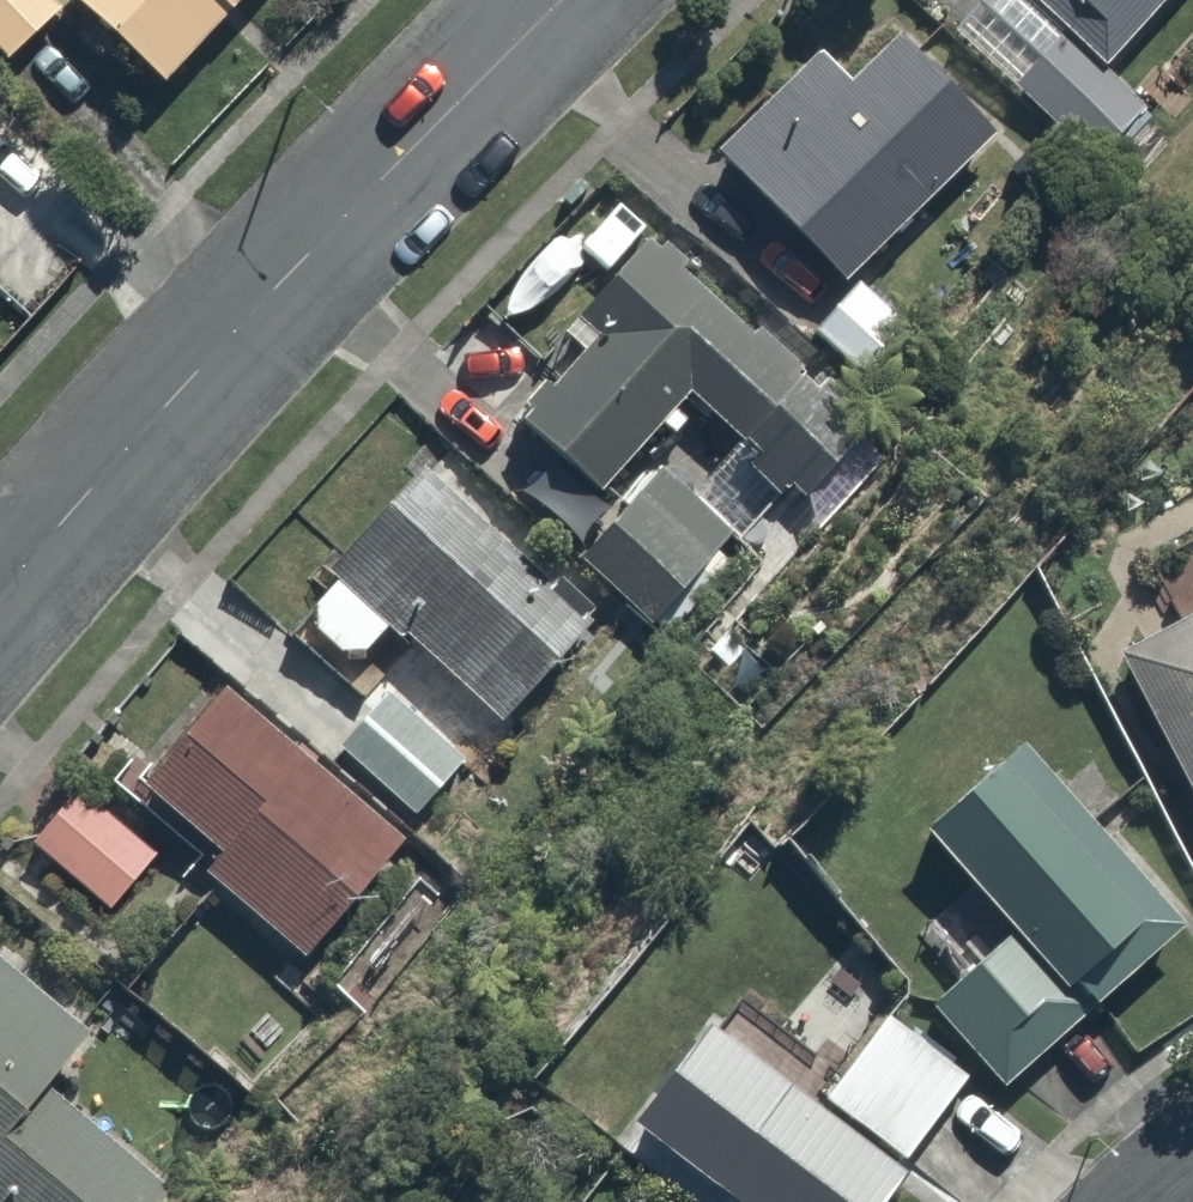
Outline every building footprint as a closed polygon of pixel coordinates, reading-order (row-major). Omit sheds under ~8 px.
[(65,0),(0,0),(0,14),(28,42),(68,3),(65,0)] [(239,0),(98,0),(173,70),(239,0)] [(1046,0),(991,0),(961,34),(1104,159),(1157,98),(1122,67),(1046,0)] [(1122,67),(1181,0),(1046,0),(1122,67)] [(868,264),(1008,118),(909,24),(861,74),(829,44),(722,156),(852,280),(868,264)] [(654,223),(511,392),(611,476),(687,385),(806,485),(872,407),(654,223)] [(868,264),(852,280),(809,326),(866,381),(926,319),(868,264)] [(610,612),(436,455),(341,561),(347,566),(337,572),(333,574),(330,577),(327,580),(325,584),(323,588),(321,592),(320,596),(319,600),(319,604),(319,608),(320,612),(321,616),(323,620),(325,624),(327,627),(330,631),(333,633),(336,636),(340,638),(344,640),(348,641),(352,642),(356,642),(361,642),(365,641),(369,640),(373,639),(376,637),(380,635),(383,632),(386,629),(389,626),(391,622),(396,611),(514,718),(610,612)] [(665,465),(584,550),(661,623),(742,537),(665,465)] [(1120,656),(1192,792),(1192,617),(1120,656)] [(232,677),(149,781),(232,848),(209,876),(309,957),(415,825),(232,677)] [(469,752),(394,691),(345,750),(420,812),(469,752)] [(1192,921),(1039,737),(936,822),(1019,921),(1083,998),(1090,1006),(1192,921)] [(169,850),(79,779),(31,839),(121,911),(169,850)] [(1083,998),(1019,921),(926,999),(996,1084),(1090,1006),(1083,998)] [(12,957),(0,971),(0,1201),(138,1201),(161,1176),(52,1079),(95,1030),(12,957)] [(825,1101),(915,1167),(983,1075),(893,1009),(825,1101)] [(721,1176),(757,1201),(889,1201),(915,1167),(825,1101),(793,1078),(721,1176)]
